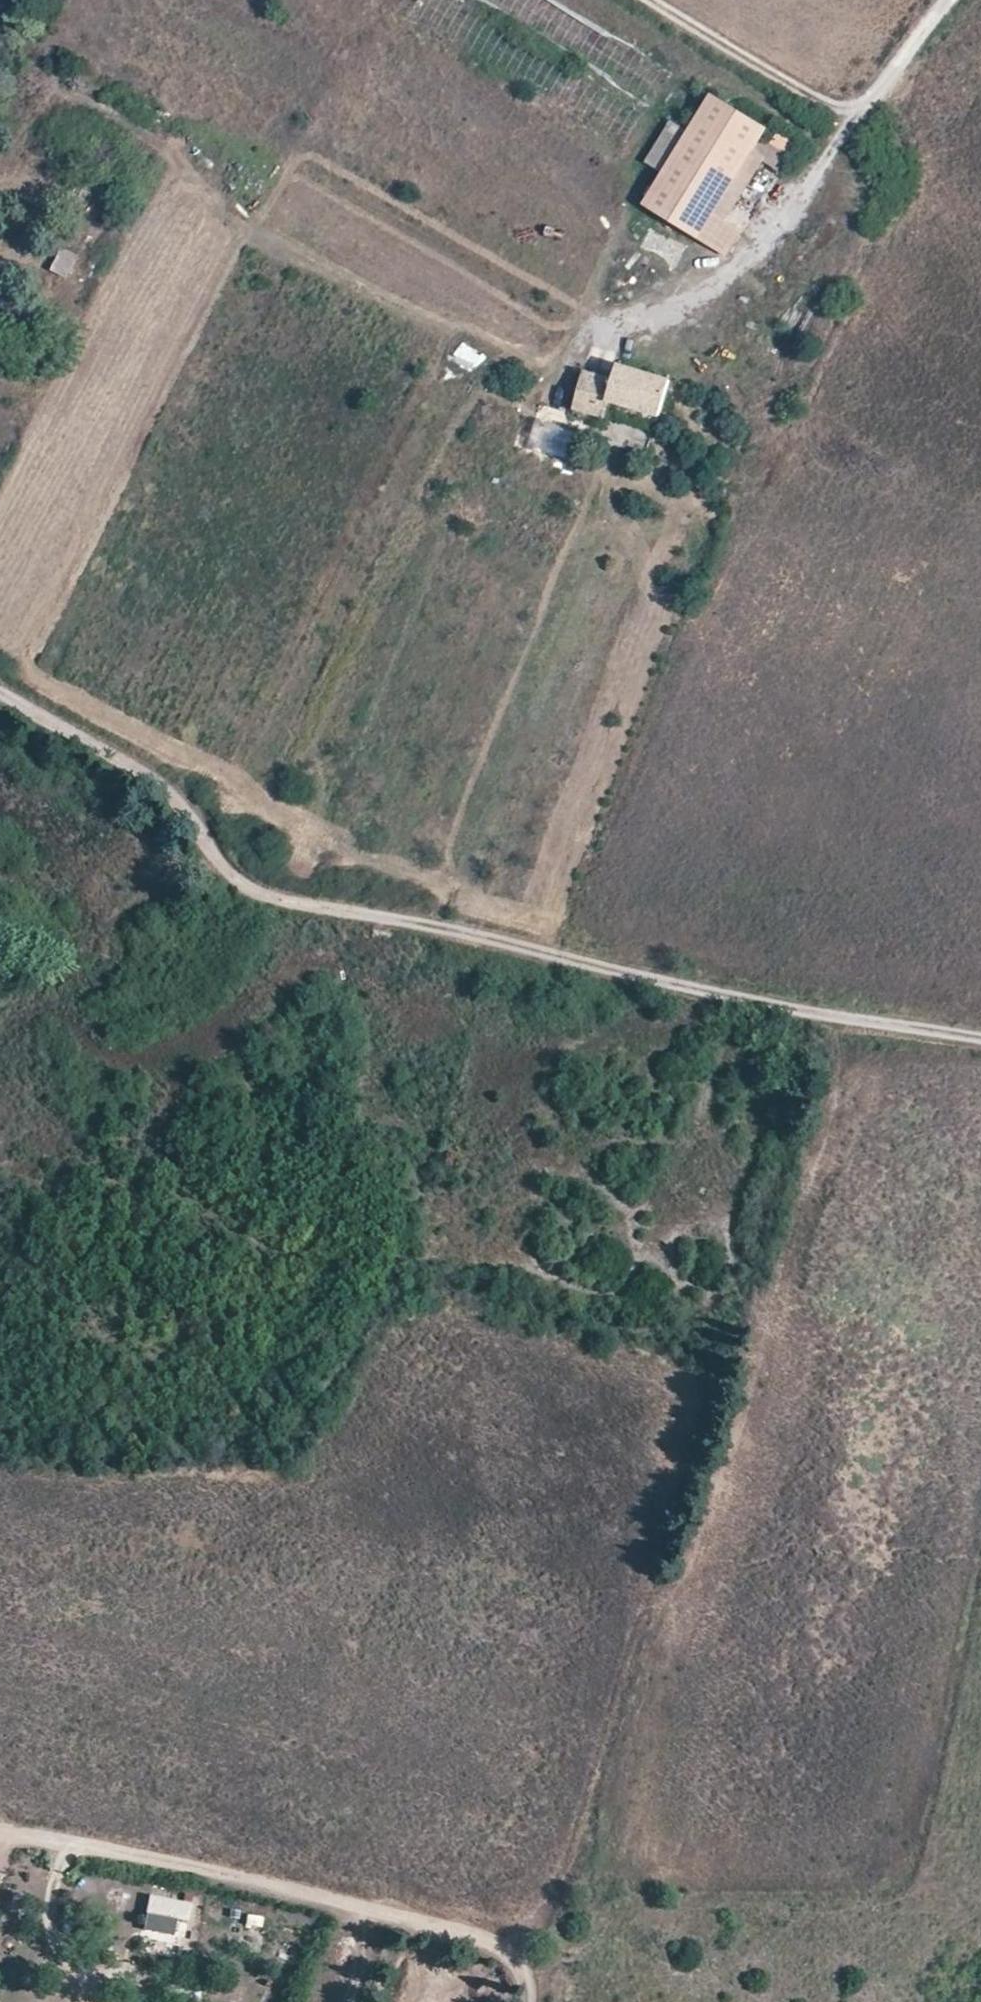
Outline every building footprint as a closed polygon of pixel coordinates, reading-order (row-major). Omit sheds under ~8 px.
[(712,96),(645,202),(698,236),(713,212),(747,158),(760,137),(765,130),(712,96)] [(671,120),(646,161),(659,168),(683,128),(671,120)] [(770,144),(788,155),(798,139),(780,128),(770,144)] [(770,144),(760,137),(747,158),(775,176),(788,155),(770,144)] [(743,226),(761,203),(748,194),(731,217),(743,226)] [(713,212),(698,236),(726,253),(741,230),(713,212)] [(51,278),(65,284),(77,260),(62,254),(51,278)] [(598,401),(609,405),(660,421),(672,384),(618,368),(613,383),(583,374),(572,411),(593,418),(598,401)] [(604,421),(609,405),(598,401),(593,418),(604,421)] [(145,1930),(188,1934),(191,1901),(148,1897),(145,1930)]
